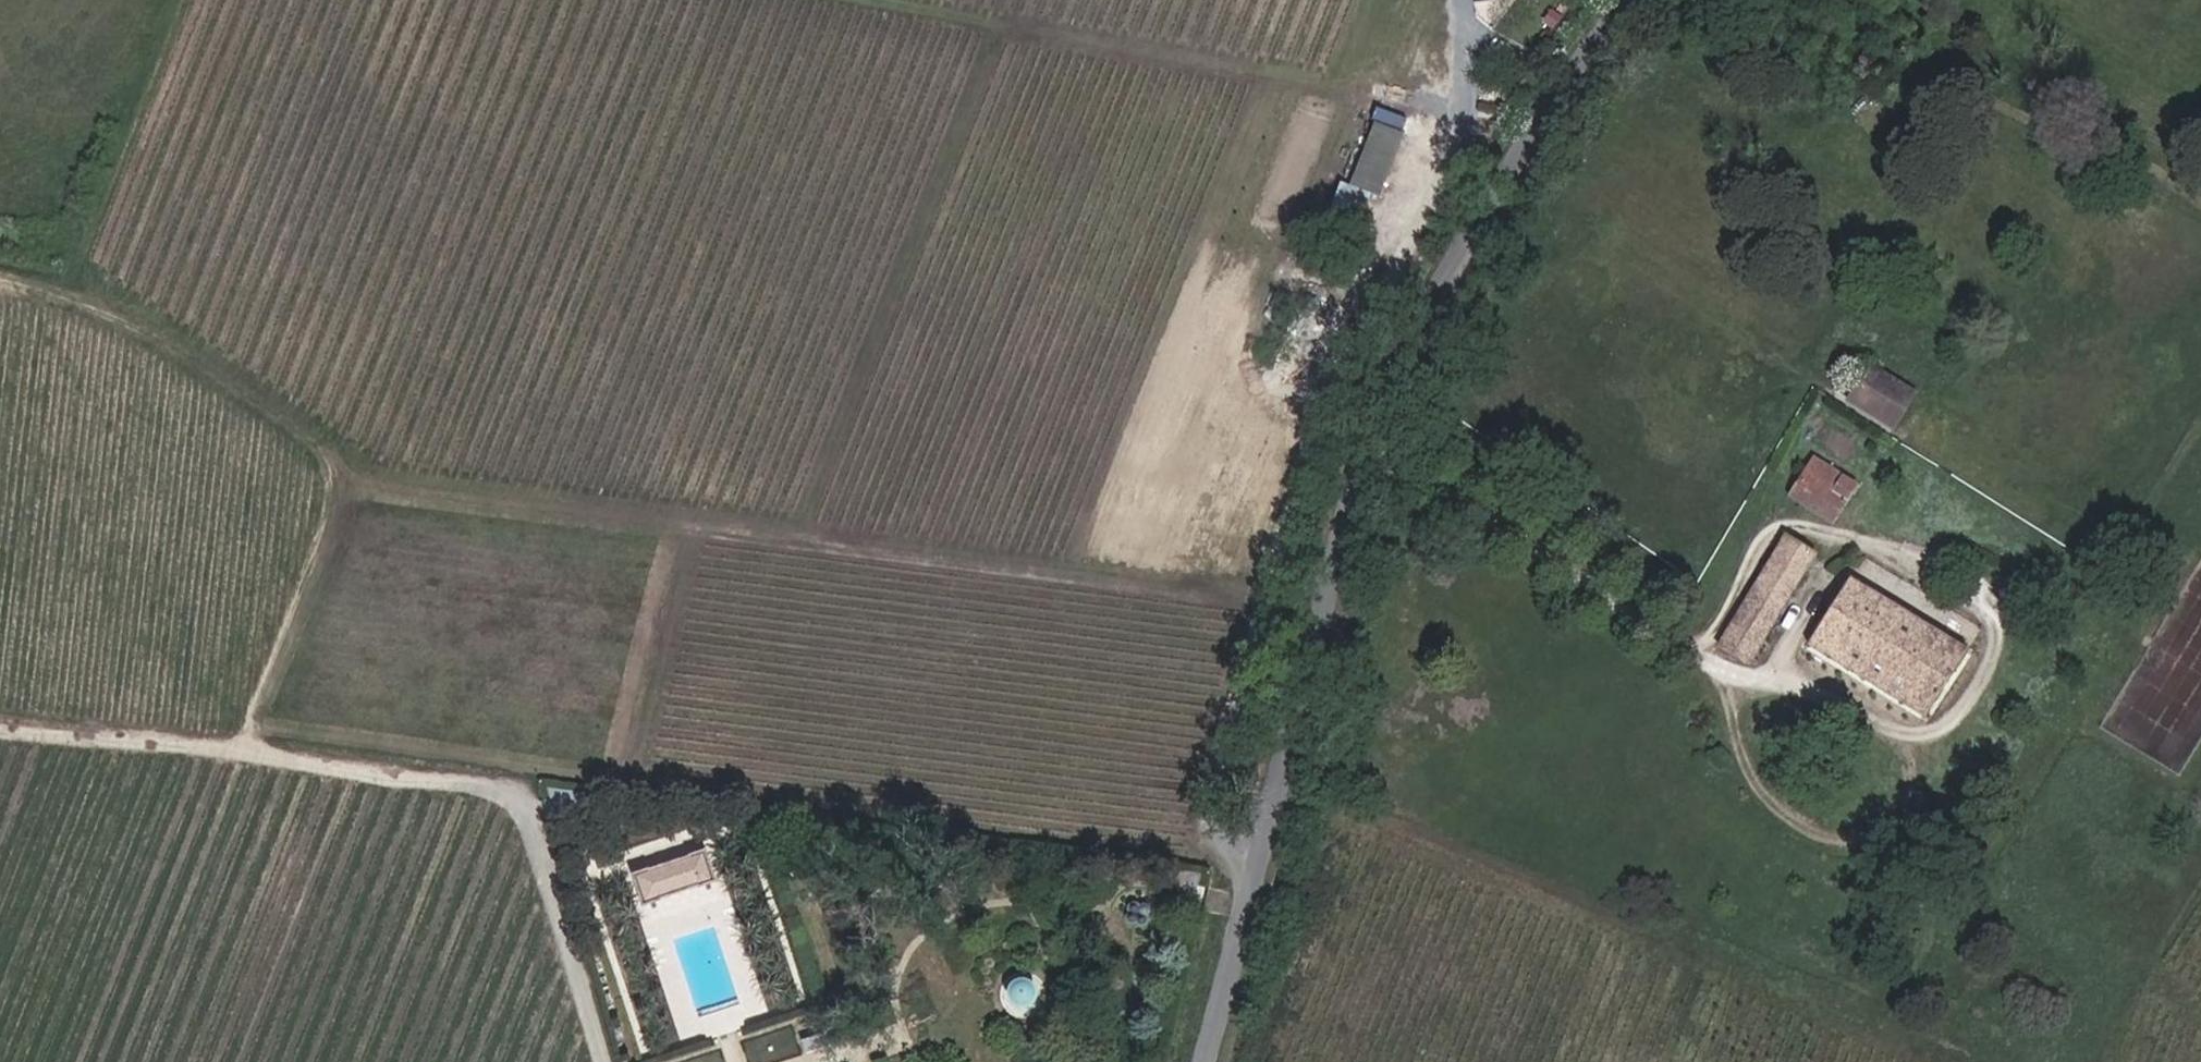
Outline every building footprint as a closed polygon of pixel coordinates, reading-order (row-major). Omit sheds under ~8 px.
[(1376,229),(1416,118),(1388,108),(1360,185),(1348,181),(1336,215),(1376,229)] [(1853,400),(1900,431),(1925,392),(1878,362),(1853,400)] [(1762,477),(1801,501),(1823,465),(1808,455),(1800,467),(1776,454),(1762,477)] [(1697,627),(1726,643),(1788,543),(1758,525),(1697,627)] [(1903,699),(1941,634),(1824,566),(1781,629),(1903,699)] [(703,850),(626,873),(636,907),(713,884),(703,850)]
